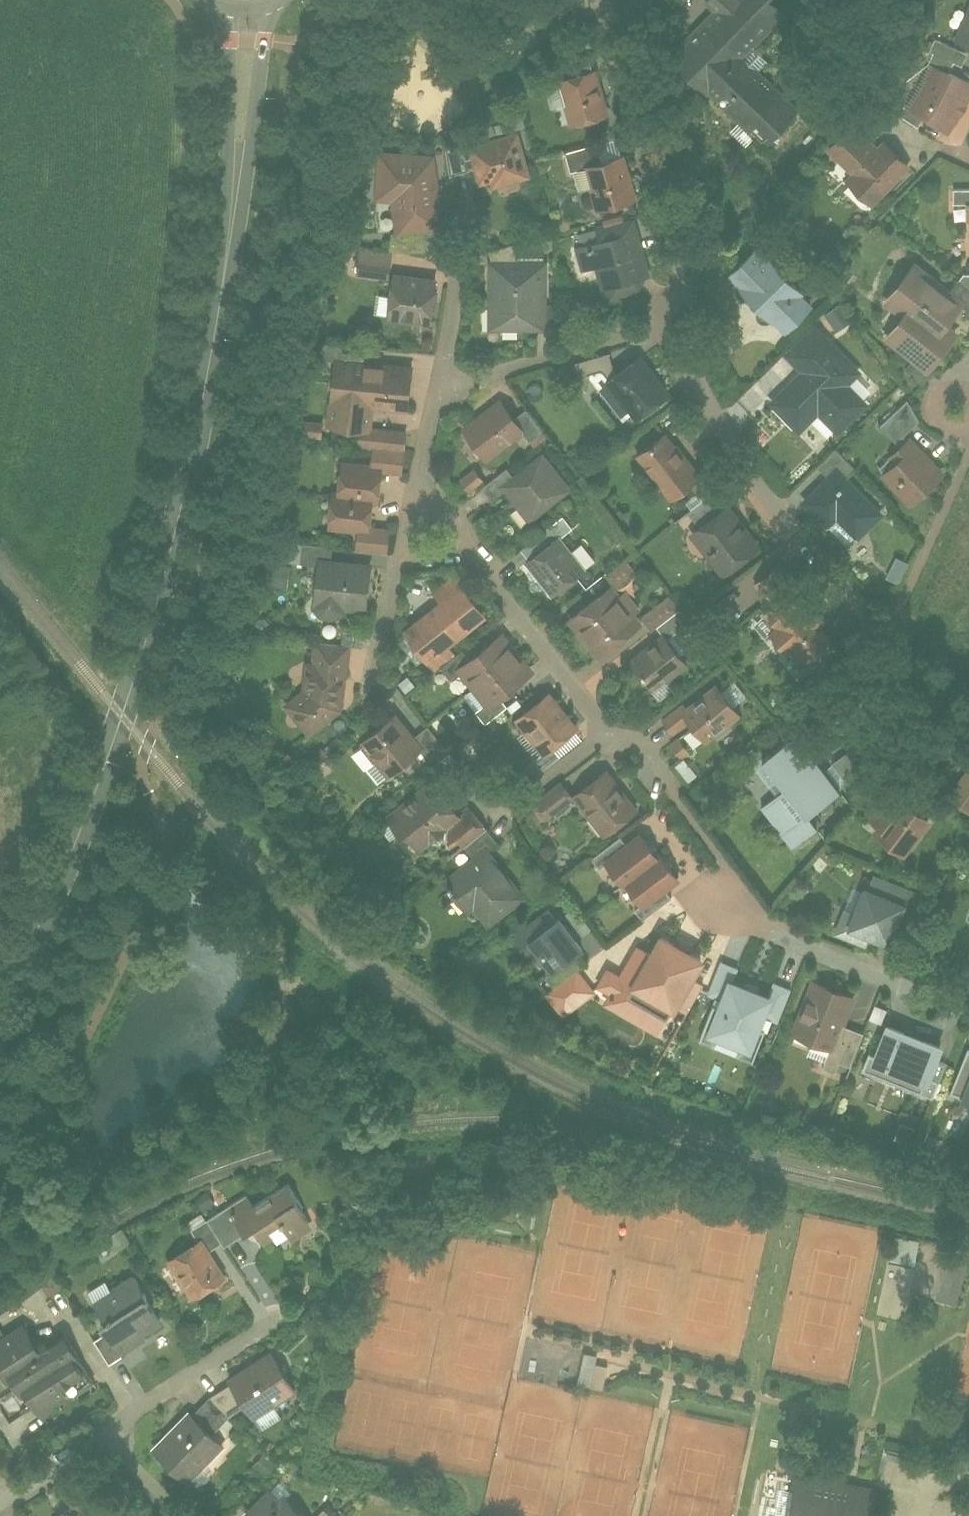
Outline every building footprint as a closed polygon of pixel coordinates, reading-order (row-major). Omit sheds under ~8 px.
[(799,106),(745,51),(786,10),(776,0),(705,0),(712,7),(671,49),(763,141),(799,106)] [(954,36),(968,43),(968,0),(954,36)] [(906,102),(948,131),(963,108),(968,94),(968,76),(929,60),(920,80),(914,90),(906,102)] [(609,114),(597,65),(555,76),(568,125),(609,114)] [(855,117),(827,146),(851,170),(844,177),(870,202),(910,160),(884,135),(879,140),(855,117)] [(533,173),(518,126),(465,143),(477,182),(489,178),(492,185),(533,173)] [(441,147),(449,172),(463,167),(456,142),(441,147)] [(444,226),(434,151),(376,145),(377,199),(393,199),(396,230),(444,226)] [(637,198),(625,151),(582,163),(595,209),(637,198)] [(952,185),(953,203),(967,202),(967,218),(968,218),(968,185),(952,185)] [(652,274),(639,227),(573,245),(580,270),(595,266),(603,299),(642,288),(639,277),(652,274)] [(755,243),(727,273),(786,329),(814,299),(755,243)] [(383,277),(389,252),(357,244),(351,269),(383,277)] [(547,329),(547,257),(487,257),(487,329),(547,329)] [(918,257),(885,296),(903,311),(885,331),(928,368),(961,331),(946,318),(962,300),(968,306),(968,282),(959,273),(949,284),(918,257)] [(438,276),(393,271),(387,319),(433,323),(438,276)] [(862,367),(816,320),(783,351),(800,369),(768,400),(798,431),(819,412),(837,430),(867,402),(847,381),(862,367)] [(634,418),(672,389),(640,348),(602,377),(634,418)] [(409,408),(412,361),(330,356),(325,425),(358,427),(371,428),(372,405),(409,408)] [(525,431),(498,395),(459,424),(486,460),(525,431)] [(876,424),(886,435),(893,427),(900,435),(920,416),(903,398),(876,424)] [(294,435),(318,436),(318,420),(294,419),(294,435)] [(670,495),(701,471),(666,426),(634,450),(670,495)] [(371,428),(358,427),(357,445),(371,445),(370,460),(340,458),(338,490),(330,489),(329,525),(359,527),(358,548),(389,549),(391,524),(370,523),(372,501),(380,501),(381,469),(402,470),(404,430),(371,428)] [(911,504),(947,471),(911,432),(885,456),(892,462),(881,472),(911,504)] [(573,487),(543,448),(498,482),(528,521),(573,487)] [(836,462),(801,500),(831,528),(838,522),(856,539),(885,508),(836,462)] [(723,572),(760,542),(725,498),(687,529),(723,572)] [(585,567),(557,531),(523,558),(552,593),(585,567)] [(367,607),(372,558),(315,553),(311,602),(367,607)] [(832,637),(822,626),(830,620),(778,560),(756,579),(773,599),(762,608),(776,624),(769,629),(788,650),(798,641),(811,655),(832,637)] [(270,564),(269,583),(285,584),(286,564),(270,564)] [(487,613),(455,571),(430,590),(437,599),(403,624),(435,666),(456,650),(449,641),(487,613)] [(608,577),(567,608),(585,632),(626,601),(608,577)] [(626,601),(585,632),(603,656),(644,625),(626,601)] [(515,650),(497,627),(457,657),(475,680),(515,650)] [(686,662),(663,631),(630,656),(654,687),(686,662)] [(342,708),(349,642),(313,637),(312,658),(306,657),(304,686),(283,701),(307,735),(342,708)] [(533,674),(515,650),(475,680),(493,703),(533,674)] [(692,722),(706,740),(740,713),(715,681),(687,703),(684,699),(661,716),(676,734),(692,722)] [(578,724),(551,688),(514,714),(541,751),(578,724)] [(416,734),(396,708),(359,736),(388,773),(424,746),(429,753),(443,742),(429,724),(416,734)] [(759,803),(791,845),(820,823),(809,810),(841,785),(796,727),(760,754),(783,784),(759,803)] [(968,761),(945,793),(968,810),(968,761)] [(563,776),(534,797),(548,816),(574,797),(600,833),(639,805),(608,762),(572,788),(563,776)] [(433,774),(388,808),(418,846),(444,826),(459,846),(487,825),(468,801),(460,808),(433,774)] [(873,831),(904,852),(930,815),(917,806),(924,797),(892,775),(865,814),(878,823),(873,831)] [(499,841),(487,825),(459,846),(467,855),(443,874),(470,909),(477,903),(491,921),(520,898),(515,893),(521,888),(490,848),(499,841)] [(641,828),(604,854),(622,881),(626,879),(643,903),(682,875),(663,849),(658,853),(641,828)] [(853,908),(843,904),(832,932),(866,944),(870,933),(891,941),(908,896),(863,880),(853,908)] [(562,910),(527,933),(549,967),(585,944),(562,910)] [(674,1003),(688,1010),(704,981),(693,975),(705,952),(659,927),(648,946),(637,940),(620,970),(608,963),(598,982),(609,988),(601,1003),(658,1033),(674,1003)] [(739,965),(721,958),(708,992),(718,996),(707,1027),(754,1044),(765,1015),(778,1020),(791,986),(774,979),(771,987),(736,974),(739,965)] [(580,966),(545,990),(562,1016),(598,991),(580,966)] [(854,994),(810,977),(790,1032),(828,1046),(820,1066),(848,1076),(864,1030),(843,1023),(854,994)] [(868,1048),(861,1068),(935,1096),(941,1080),(929,1076),(943,1039),(886,1017),(874,1050),(868,1048)] [(820,1059),(823,1050),(805,1045),(803,1054),(820,1059)] [(313,1224),(287,1180),(252,1201),(248,1193),(208,1216),(223,1242),(253,1224),(264,1242),(272,1237),(277,1245),(313,1224)] [(210,1249),(223,1242),(208,1216),(191,1227),(197,1238),(168,1255),(191,1294),(225,1274),(210,1249)] [(910,1265),(916,1241),(892,1234),(885,1259),(910,1265)] [(161,1323),(132,1273),(91,1296),(102,1315),(98,1317),(106,1332),(96,1338),(109,1360),(138,1344),(134,1338),(161,1323)] [(41,1414),(95,1382),(64,1329),(39,1344),(24,1319),(3,1331),(0,1325),(0,1375),(4,1381),(11,1377),(22,1395),(28,1392),(41,1414)] [(296,1389),(271,1347),(228,1373),(253,1415),(296,1389)] [(578,1354),(573,1383),(600,1389),(606,1359),(578,1354)] [(224,1442),(187,1407),(153,1444),(189,1478),(224,1442)] [(878,1485),(795,1468),(785,1515),(871,1515),(878,1485)] [(284,1492),(280,1495),(269,1484),(243,1512),(248,1515),(310,1515),(284,1492)] [(323,1507),(315,1515),(333,1515),(323,1507)]
